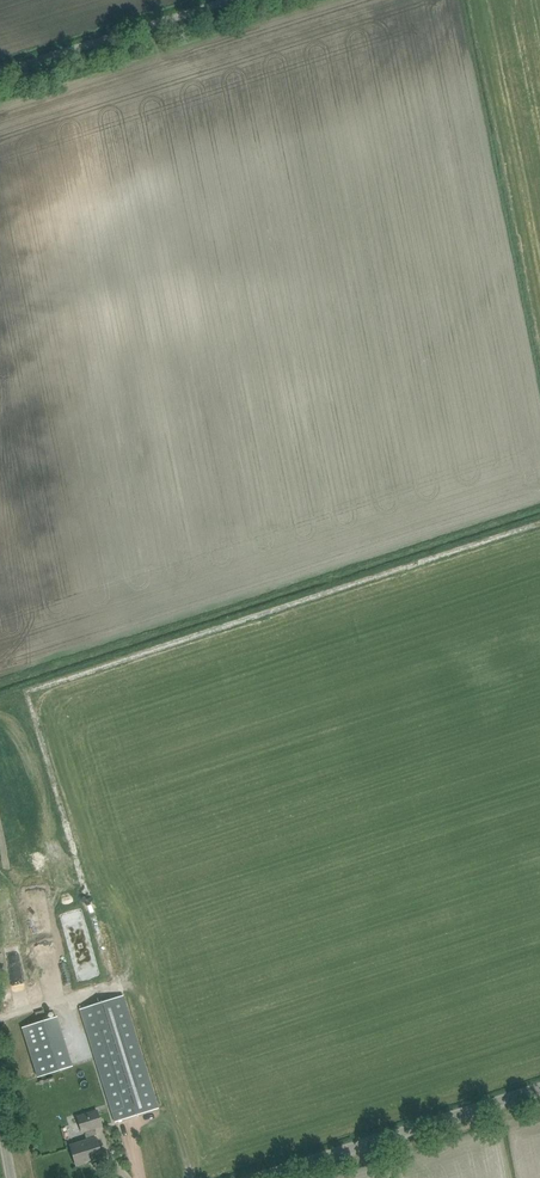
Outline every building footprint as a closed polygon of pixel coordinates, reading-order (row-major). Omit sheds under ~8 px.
[(62,900),(81,897),(79,888),(61,892),(62,900)] [(123,996),(92,1006),(80,1009),(115,1122),(158,1108),(154,1097),(123,996)] [(72,1066),(56,1017),(22,1027),(38,1077),(72,1066)] [(70,1146),(76,1165),(101,1157),(93,1129),(102,1126),(97,1111),(78,1117),(82,1132),(84,1131),(87,1140),(70,1146)]
